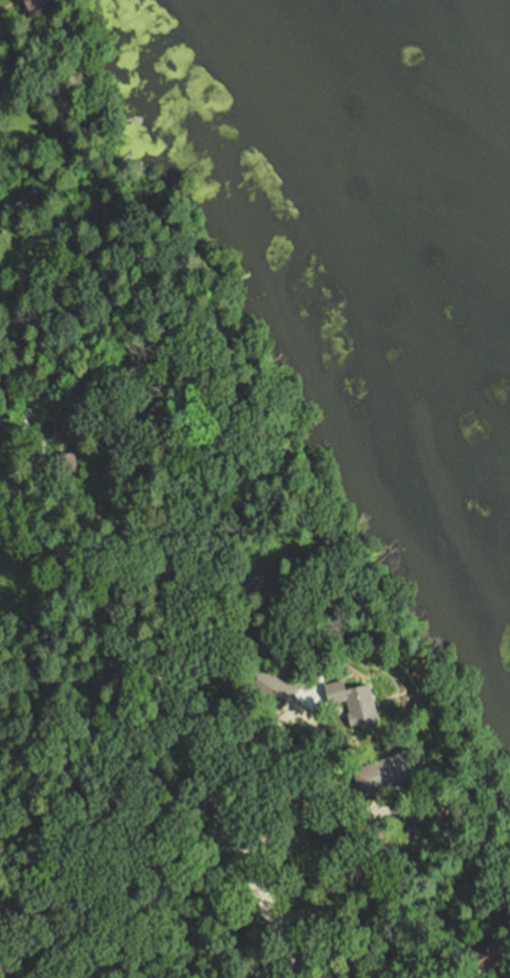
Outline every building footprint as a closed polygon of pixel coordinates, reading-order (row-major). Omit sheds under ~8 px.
[(25,17),(46,7),(43,0),(17,0),(25,17)] [(42,421),(54,445),(83,431),(72,407),(42,421)] [(71,453),(56,456),(59,472),(74,469),(71,453)] [(261,556),(275,580),(257,591),(243,567),(261,556)] [(282,684),(252,661),(236,683),(265,706),(282,684)] [(322,683),(327,701),(342,697),(350,727),(379,719),(370,684),(349,689),(345,677),(322,683)] [(358,799),(347,764),(413,742),(424,777),(397,786),(395,780),(382,784),(384,791),(358,799)] [(332,828),(335,840),(310,845),(307,833),(332,828)]
